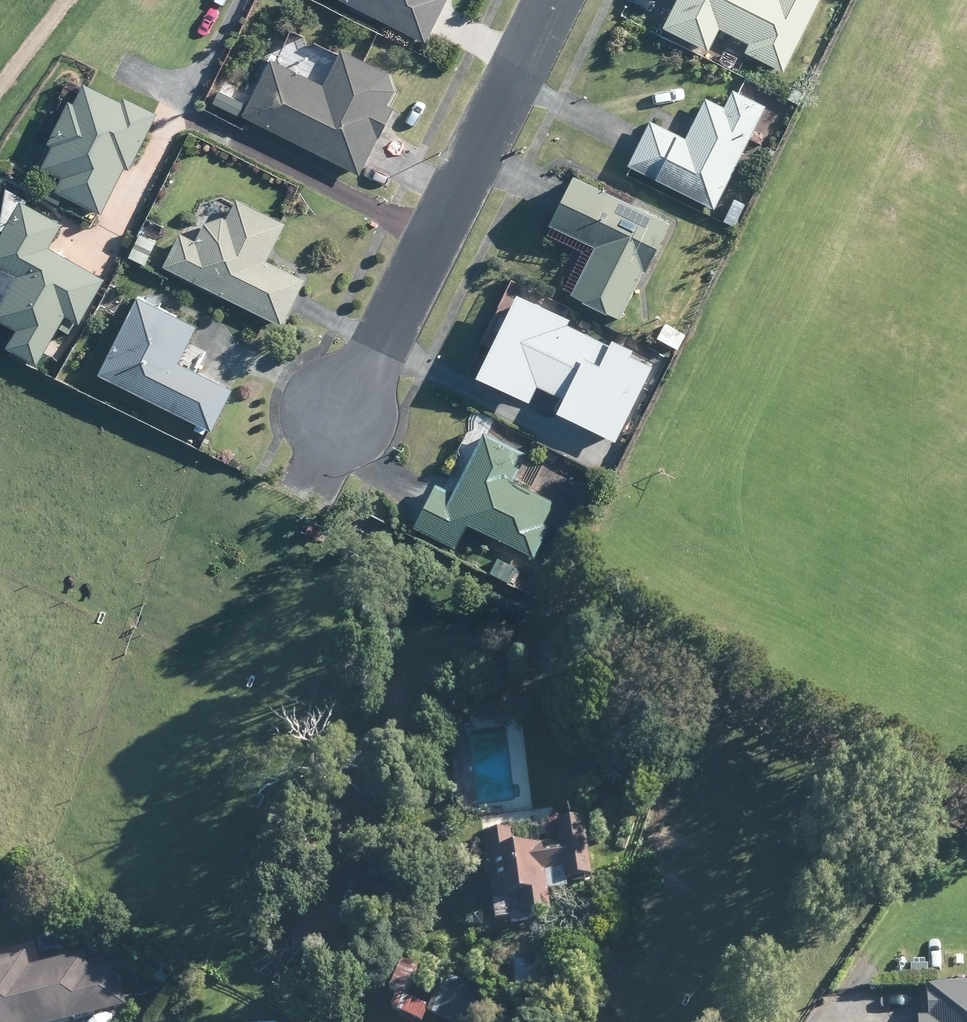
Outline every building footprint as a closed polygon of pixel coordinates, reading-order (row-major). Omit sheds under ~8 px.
[(421,42),(422,39),(442,0),(337,0),(421,42)] [(663,20),(659,28),(704,50),(715,28),(746,43),(742,52),(780,71),(784,62),(815,0),(673,0),(663,20)] [(389,107),(385,105),(383,104),(389,90),(384,73),(336,49),(319,85),(266,58),(238,115),(354,175),(389,107)] [(141,137),(152,115),(119,99),(116,104),(77,84),(68,104),(63,101),(42,142),(48,145),(36,168),(57,178),(50,191),(96,214),(119,167),(124,170),(128,163),(141,137)] [(782,96),(795,103),(801,94),(788,87),(782,96)] [(762,106),(738,93),(728,89),(720,107),(701,98),(688,126),(685,131),(681,138),(653,125),(646,121),(641,129),(628,154),(624,165),(676,191),(710,208),(739,152),(762,106)] [(630,208),(604,195),(566,177),(565,178),(547,217),(543,225),(547,227),(588,246),(567,291),(565,295),(617,319),(638,275),(640,270),(642,271),(644,266),(664,223),(630,208)] [(732,197),(721,220),(730,225),(742,202),(732,197)] [(265,256),(271,243),(281,224),(232,200),(232,201),(223,219),(219,217),(213,228),(200,222),(191,241),(183,237),(175,233),(159,266),(276,325),(279,320),(300,279),(263,259),(265,256)] [(20,205),(14,202),(0,227),(0,269),(10,275),(0,294),(0,324),(10,330),(0,347),(32,365),(40,351),(60,315),(74,323),(99,279),(44,248),(57,225),(20,205)] [(135,234),(125,256),(141,264),(151,242),(135,234)] [(157,310),(142,303),(131,297),(92,374),(205,431),(226,390),(192,373),(172,363),(191,327),(157,310)] [(651,366),(517,299),(478,377),(529,403),(537,386),(565,400),(558,413),(613,441),(651,366)] [(508,481),(511,476),(521,454),(478,432),(455,479),(448,492),(430,483),(412,517),(408,526),(449,547),(461,524),(528,557),(545,526),(538,523),(549,501),(533,494),(508,481)] [(486,572),(505,582),(512,567),(493,558),(486,572)] [(586,879),(578,821),(570,821),(569,818),(558,819),(559,824),(552,826),(552,829),(553,835),(554,845),(508,851),(507,842),(506,832),(500,833),(490,834),(479,835),(490,914),(491,921),(504,919),(505,927),(505,928),(519,926),(527,925),(526,917),(545,914),(542,892),(562,889),(561,882),(586,879)] [(123,1004),(130,1002),(120,964),(112,966),(95,970),(91,956),(90,952),(42,964),(34,966),(30,951),(0,959),(0,1021),(55,1021),(123,1004)] [(167,983),(177,965),(159,956),(150,974),(167,983)] [(445,979),(438,976),(424,1007),(401,997),(414,968),(404,964),(390,994),(392,995),(386,1009),(414,1021),(417,1021),(421,1013),(442,1021),(473,1021),(474,1020),(484,996),(451,981),(445,979)] [(921,985),(921,988),(922,1019),(914,1019),(914,1021),(966,1021),(966,983),(921,985)]
